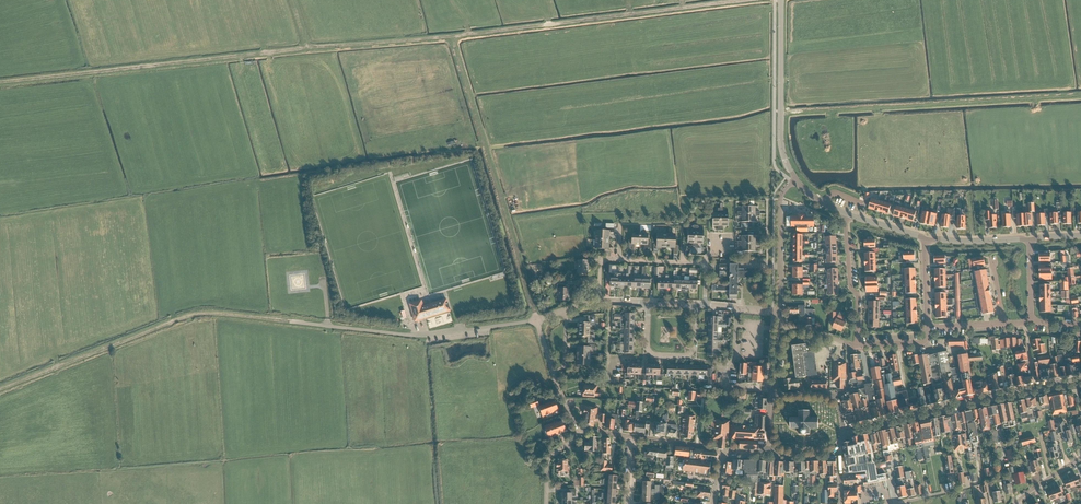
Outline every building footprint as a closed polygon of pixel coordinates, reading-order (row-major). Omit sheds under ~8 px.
[(875,210),(878,200),(871,198),(868,208),(875,210)] [(882,212),(885,202),(878,200),(875,210),(882,212)] [(885,202),(882,212),(888,214),(891,204),(885,202)] [(900,218),(903,207),(896,205),(893,216),(900,218)] [(927,225),(929,213),(922,211),(923,207),(920,206),(918,215),(922,215),(920,223),(927,225)] [(929,213),(927,225),(934,226),(936,218),(939,219),(942,206),(938,206),(937,214),(929,213)] [(907,220),(910,209),(903,207),(900,218),(907,220)] [(954,212),(954,220),(957,220),(957,229),(965,229),(965,216),(960,216),(960,212),(960,208),(955,208),(954,212)] [(1050,213),(1051,225),(1058,224),(1058,217),(1061,217),(1061,208),(1057,209),(1058,213),(1050,213)] [(1064,224),(1071,224),(1071,217),(1074,216),(1074,208),(1071,208),(1071,213),(1063,213),(1064,224)] [(910,209),(907,220),(913,221),(916,211),(910,209)] [(942,215),(941,227),(948,228),(950,216),(953,217),(954,209),(948,209),(948,211),(947,215),(942,215)] [(1037,214),(1038,226),(1045,225),(1045,218),(1048,218),(1048,209),(1044,209),(1045,214),(1037,214)] [(1007,214),(1002,215),(1003,227),(1011,227),(1010,214),(1009,210),(1007,210),(1007,214)] [(1025,226),(1024,214),(1017,214),(1017,210),(1013,210),(1013,219),(1017,218),(1017,227),(1025,226)] [(989,220),(990,228),(997,228),(997,215),(991,215),(991,212),(985,212),(986,220),(989,220)] [(741,222),(748,222),(748,214),(737,214),(737,217),(741,217),(741,222)] [(748,214),(748,222),(755,222),(755,217),(759,217),(759,214),(748,214)] [(798,216),(792,216),(792,217),(792,226),(798,226),(802,226),(810,226),(814,226),(814,218),(810,218),(806,218),(806,214),(798,214),(798,216)] [(1024,214),(1025,226),(1032,226),(1031,214),(1024,214)] [(695,237),(696,225),(693,225),(693,230),(688,230),(688,236),(695,237)] [(695,237),(703,237),(704,230),(698,230),(698,226),(696,225),(695,237)] [(596,240),(608,240),(608,232),(614,232),(614,228),(605,228),(605,232),(596,231),(596,240)] [(639,245),(640,234),(632,233),(632,241),(629,241),(628,249),(634,250),(634,244),(639,245)] [(640,234),(639,245),(645,245),(645,250),(650,250),(651,242),(647,242),(648,234),(640,234)] [(666,246),(666,235),(658,234),(658,244),(654,244),(654,253),(658,253),(658,246),(666,246)] [(826,244),(837,243),(836,236),(829,237),(829,234),(824,234),(824,241),(826,241),(826,244)] [(666,235),(666,246),(673,247),(673,254),(677,254),(678,245),(674,245),(674,235),(666,235)] [(693,248),(695,248),(695,237),(688,236),(687,243),(693,243),(693,248)] [(703,244),(703,237),(695,237),(695,248),(697,248),(698,243),(703,244)] [(876,239),(864,240),(864,248),(876,247),(876,239)] [(608,248),(608,240),(596,240),(596,248),(604,248),(604,252),(613,252),(613,248),(608,248)] [(899,260),(896,260),(896,263),(899,263),(907,263),(907,260),(915,260),(915,252),(903,252),(903,257),(899,257),(899,260)] [(946,263),(946,255),(934,256),(935,264),(946,263)] [(583,261),(583,257),(576,257),(576,262),(578,262),(578,272),(587,272),(587,261),(583,261)] [(984,257),(973,259),(974,267),(970,268),(970,271),(979,269),(978,266),(985,265),(984,257)] [(729,278),(740,278),(740,277),(743,277),(743,278),(755,278),(755,272),(744,271),(744,269),(740,269),(740,268),(738,268),(738,265),(730,264),(729,272),(723,271),(723,276),(729,276),(729,278)] [(994,313),(986,270),(975,272),(983,315),(994,313)] [(681,290),(681,280),(676,280),(676,271),(674,271),(673,280),(673,289),(681,290)] [(689,290),(689,280),(684,280),(684,273),(682,273),(681,280),(681,290),(689,290)] [(618,287),(618,278),(613,278),(613,274),(610,274),(610,287),(618,287)] [(626,287),(626,278),(621,278),(621,274),(618,274),(618,278),(618,287),(626,287)] [(633,288),(634,278),(628,278),(629,274),(626,274),(626,278),(626,287),(633,288)] [(641,288),(642,279),(636,278),(637,275),(634,274),(634,278),(633,288),(641,288)] [(689,280),(689,290),(697,290),(697,281),(692,281),(692,274),(689,274),(689,280)] [(642,279),(641,288),(649,288),(650,279),(644,279),(644,275),(642,275),(642,279)] [(665,289),(666,280),(660,279),(660,275),(658,275),(657,289),(665,289)] [(673,289),(673,280),(668,280),(668,276),(666,276),(666,280),(665,289),(673,289)] [(740,280),(740,278),(729,278),(729,286),(737,286),(737,278),(740,278),(740,280)] [(1040,292),(1051,292),(1050,282),(1046,282),(1046,285),(1040,285),(1040,292)] [(1060,282),(1061,290),(1068,290),(1068,282),(1060,282)] [(559,300),(567,300),(567,292),(568,292),(568,288),(563,288),(563,285),(557,284),(557,288),(559,288),(559,292),(559,300)] [(740,286),(737,286),(729,286),(729,299),(737,299),(737,289),(740,289),(740,286)] [(422,302),(410,305),(415,321),(450,311),(446,299),(423,306),(422,302)] [(791,307),(791,314),(799,315),(799,317),(806,317),(807,317),(807,325),(812,326),(812,325),(812,318),(810,318),(810,317),(811,310),(806,310),(806,306),(799,306),(799,307),(791,307)] [(836,319),(833,328),(837,330),(843,317),(844,313),(840,311),(839,315),(838,315),(837,319),(836,319)] [(621,321),(634,322),(634,314),(625,313),(625,319),(621,319),(621,320),(621,321)] [(579,330),(589,330),(590,325),(595,326),(596,316),(589,316),(588,323),(579,323),(579,330)] [(708,325),(718,325),(718,320),(722,320),(722,317),(709,317),(708,325)] [(634,330),(634,322),(621,321),(621,327),(620,329),(624,329),(634,330)] [(726,325),(718,325),(708,325),(708,332),(717,333),(718,327),(726,328),(726,325)] [(634,337),(634,330),(624,329),(624,335),(620,335),(620,337),(624,337),(634,337)] [(589,335),(589,330),(579,330),(578,337),(588,337),(588,341),(594,342),(595,335),(589,335)] [(721,333),(717,333),(708,332),(708,340),(717,341),(717,335),(721,335),(721,333)] [(633,345),(634,337),(624,337),(624,343),(620,342),(620,345),(624,345),(633,345)] [(964,347),(964,338),(949,339),(949,345),(956,345),(956,347),(964,347)] [(1010,347),(1009,338),(1004,339),(1004,340),(1000,340),(1001,348),(1010,347)] [(998,345),(998,339),(992,339),(992,350),(1000,350),(1000,345),(998,345)] [(1041,345),(1040,339),(1032,340),(1034,350),(1037,350),(1038,354),(1046,353),(1045,344),(1041,345)] [(721,341),(717,341),(708,340),(708,348),(717,348),(717,343),(721,343),(721,341)] [(577,356),(589,356),(590,349),(595,349),(595,345),(586,344),(586,348),(578,348),(577,356)] [(806,344),(792,346),(797,378),(817,375),(814,352),(807,352),(806,344)] [(633,353),(633,345),(624,345),(624,350),(620,350),(620,353),(633,353)] [(721,349),(717,348),(708,348),(707,356),(717,357),(717,351),(721,351),(721,349)] [(1020,372),(1028,370),(1026,363),(1024,363),(1024,361),(1028,360),(1026,350),(1015,352),(1017,359),(1019,358),(1021,364),(1018,364),(1020,372)] [(951,376),(950,371),(947,352),(938,353),(942,373),(948,372),(949,376),(951,376)] [(939,364),(937,354),(928,356),(927,355),(919,356),(924,385),(932,383),(934,392),(936,403),(946,401),(944,394),(943,389),(939,364)] [(969,361),(968,356),(968,354),(958,356),(961,371),(959,371),(959,370),(957,368),(950,369),(956,398),(958,398),(963,397),(967,396),(972,395),(973,395),(971,384),(973,384),(969,361)] [(851,356),(852,361),(851,361),(852,369),(860,368),(859,361),(858,361),(857,355),(851,356)] [(898,366),(896,355),(891,356),(892,362),(891,362),(892,367),(893,371),(899,370),(898,366)] [(1057,357),(1058,365),(1060,378),(1064,377),(1067,376),(1077,375),(1076,373),(1080,373),(1080,361),(1079,357),(1072,358),(1073,362),(1071,362),(1070,359),(1065,360),(1064,355),(1057,356),(1057,357)] [(589,364),(589,356),(577,356),(577,364),(586,364),(586,368),(595,369),(595,364),(589,364)] [(1057,366),(1058,365),(1057,357),(1053,358),(1054,365),(1050,365),(1052,379),(1059,378),(1057,366)] [(833,363),(832,382),(838,382),(838,389),(844,389),(844,380),(846,380),(846,363),(833,363)] [(999,385),(1000,390),(1001,389),(1008,388),(1006,379),(1003,367),(1004,367),(1004,363),(999,364),(1000,367),(997,368),(998,373),(1000,385),(999,385)] [(634,374),(634,364),(628,364),(627,374),(625,373),(624,380),(630,380),(630,374),(634,374)] [(643,381),(643,374),(641,374),(641,364),(634,364),(634,374),(638,374),(638,381),(643,381)] [(653,375),(653,365),(646,364),(646,374),(643,374),(643,381),(645,381),(648,381),(649,375),(653,375)] [(746,373),(753,374),(753,367),(747,367),(747,364),(740,364),(739,374),(746,375),(746,373)] [(653,365),(653,375),(657,375),(657,381),(662,382),(662,375),(659,375),(660,365),(653,365)] [(675,379),(675,375),(675,365),(667,365),(667,374),(673,375),(672,379),(675,379)] [(683,379),(683,375),(683,366),(675,365),(675,375),(680,375),(680,379),(683,379)] [(691,379),(691,375),(691,366),(683,366),(683,375),(688,375),(688,379),(691,379)] [(698,382),(699,376),(699,366),(691,366),(691,375),(696,376),(696,382),(698,382)] [(699,366),(699,376),(704,376),(704,380),(706,380),(706,379),(707,371),(707,366),(699,366)] [(753,367),(753,374),(752,378),(752,383),(758,383),(759,379),(762,379),(762,378),(763,378),(763,375),(762,375),(762,367),(753,367)] [(887,402),(889,413),(890,413),(890,414),(899,412),(890,367),(881,369),(881,374),(884,386),(884,390),(886,398),(887,402)] [(1016,386),(1015,378),(1013,371),(1012,367),(1008,369),(1009,376),(1007,377),(1009,388),(1016,386)] [(880,369),(880,368),(871,369),(873,381),(876,381),(878,391),(874,392),(876,399),(881,417),(889,415),(889,414),(889,413),(887,402),(886,398),(884,390),(884,386),(881,374),(881,369),(880,369)] [(1039,370),(1039,369),(1034,369),(1036,382),(1040,381),(1051,379),(1050,369),(1039,370)] [(1025,384),(1033,383),(1031,370),(1028,370),(1022,372),(1025,384)] [(1025,384),(1023,375),(1022,372),(1018,372),(1019,377),(1015,378),(1016,386),(1025,384)] [(994,391),(1000,390),(999,385),(996,373),(990,374),(991,374),(988,375),(989,384),(992,383),(994,391)] [(948,400),(955,398),(953,389),(950,378),(942,381),(943,387),(945,386),(948,399),(948,400)] [(792,379),(784,380),(786,391),(793,390),(793,389),(800,388),(800,387),(802,386),(802,383),(799,383),(799,379),(792,380),(792,379)] [(971,384),(973,395),(989,392),(987,385),(986,381),(973,384),(971,384)] [(866,398),(872,419),(880,417),(878,407),(871,383),(864,385),(865,388),(866,392),(866,398)] [(583,385),(583,397),(594,397),(595,396),(600,397),(601,390),(597,390),(598,386),(583,385)] [(866,420),(860,400),(859,394),(859,393),(858,390),(857,388),(849,390),(850,395),(858,423),(866,420)] [(866,398),(866,392),(865,388),(858,390),(859,393),(859,394),(860,400),(866,420),(872,419),(866,398)] [(918,402),(920,407),(927,405),(923,388),(918,389),(920,397),(918,398),(919,402),(918,402)] [(935,403),(932,389),(928,389),(930,395),(926,396),(928,405),(935,403)] [(908,410),(906,400),(909,399),(907,391),(896,393),(899,403),(898,403),(900,412),(908,410)] [(1064,398),(1063,392),(1049,395),(1053,415),(1067,412),(1064,398)] [(854,412),(849,393),(843,396),(844,401),(841,402),(844,415),(854,412)] [(1041,411),(1046,410),(1050,409),(1047,395),(1038,397),(1041,407),(1041,411)] [(763,396),(756,396),(756,403),(755,403),(755,408),(756,408),(756,409),(758,409),(758,410),(766,410),(766,399),(763,399),(763,396)] [(920,407),(918,402),(918,401),(917,398),(908,400),(910,409),(920,407)] [(1032,398),(1026,400),(1028,408),(1029,408),(1030,410),(1034,409),(1034,411),(1038,410),(1035,398),(1032,398)] [(537,406),(539,405),(536,400),(529,402),(531,408),(537,406)] [(1029,417),(1025,400),(1018,401),(1022,419),(1029,417)] [(558,410),(555,401),(550,403),(550,402),(538,407),(542,416),(546,415),(546,416),(550,414),(550,413),(554,412),(553,411),(555,411),(558,410)] [(644,434),(645,429),(645,425),(636,424),(637,421),(638,421),(640,412),(642,412),(643,403),(637,402),(633,432),(644,434)] [(1016,426),(1012,403),(1005,404),(1009,427),(1016,426)] [(1005,404),(998,406),(1003,428),(1009,427),(1005,404)] [(597,408),(597,406),(594,406),(594,407),(585,406),(583,419),(585,420),(584,426),(593,427),(594,421),(596,421),(596,419),(597,419),(598,416),(597,415),(597,408)] [(997,406),(987,408),(991,425),(995,424),(995,426),(996,430),(1000,429),(999,425),(1001,425),(997,406)] [(987,408),(979,409),(983,431),(991,429),(987,408)] [(978,410),(973,411),(974,418),(975,418),(975,421),(978,420),(978,421),(978,422),(978,424),(981,423),(980,420),(978,410)] [(804,411),(799,411),(799,418),(791,418),(791,421),(788,421),(788,422),(788,425),(791,425),(791,429),(799,429),(799,435),(806,435),(810,435),(810,428),(819,428),(819,425),(821,425),(821,423),(821,421),(819,421),(819,418),(810,418),(810,411),(806,411),(804,411)] [(965,412),(969,432),(972,443),(980,441),(975,418),(974,418),(972,411),(965,412)] [(966,432),(969,432),(965,412),(960,414),(961,423),(962,423),(964,431),(965,431),(966,432)] [(847,418),(849,425),(857,423),(854,414),(845,416),(846,419),(847,418)] [(960,414),(951,415),(955,436),(959,435),(958,432),(962,431),(960,424),(961,424),(961,423),(960,414)] [(612,415),(611,417),(608,417),(608,419),(607,419),(606,429),(613,430),(614,423),(617,423),(619,415),(612,415)] [(684,439),(691,439),(691,432),(693,432),(695,416),(685,415),(684,420),(683,420),(682,422),(684,422),(683,425),(682,427),(683,427),(682,435),(685,435),(684,439)] [(759,431),(764,431),(765,416),(755,415),(754,424),(757,424),(756,427),(759,427),(759,431)] [(949,426),(948,420),(951,420),(951,415),(940,417),(940,418),(942,434),(951,432),(949,426)] [(654,435),(665,436),(668,416),(663,416),(662,422),(661,422),(661,423),(654,422),(653,429),(655,429),(654,435)] [(624,431),(633,432),(634,423),(631,423),(631,418),(625,418),(624,431)] [(938,423),(937,418),(931,419),(933,433),(934,437),(937,436),(941,436),(939,423),(938,423)] [(712,421),(711,429),(713,429),(712,439),(714,440),(714,444),(715,444),(714,448),(718,448),(718,449),(724,450),(726,439),(727,439),(729,421),(723,421),(723,422),(720,422),(720,420),(714,420),(714,421),(712,421)] [(931,420),(920,422),(921,427),(920,427),(921,435),(926,457),(930,457),(928,447),(935,446),(934,437),(931,420)] [(549,438),(562,432),(562,431),(566,430),(563,422),(559,423),(559,422),(545,428),(549,438)] [(1063,422),(1060,423),(1056,424),(1058,433),(1062,432),(1063,436),(1064,436),(1066,442),(1067,442),(1067,444),(1073,443),(1072,441),(1070,430),(1069,430),(1069,427),(1065,428),(1063,422)] [(924,447),(918,423),(912,424),(915,436),(914,436),(917,449),(917,451),(919,460),(923,459),(921,450),(920,450),(920,448),(924,447)] [(1079,437),(1080,436),(1080,423),(1080,424),(1080,427),(1077,428),(1077,426),(1075,427),(1074,425),(1070,426),(1072,434),(1076,433),(1076,432),(1078,432),(1079,437)] [(677,425),(668,424),(666,436),(676,438),(677,428),(676,428),(677,425)] [(910,439),(914,438),(911,424),(904,426),(907,440),(908,446),(912,445),(910,439)] [(759,427),(756,427),(732,426),(731,439),(739,440),(739,441),(739,449),(756,450),(757,442),(756,442),(756,441),(764,441),(764,432),(764,431),(759,431),(759,427)] [(906,444),(903,427),(900,427),(896,428),(899,445),(906,444)] [(891,445),(898,443),(897,442),(896,442),(894,428),(887,430),(888,432),(891,445)] [(891,445),(888,432),(887,432),(886,430),(879,432),(882,447),(884,457),(885,462),(886,462),(887,468),(892,467),(891,461),(892,461),(891,455),(890,455),(889,452),(899,449),(898,443),(891,445)] [(952,436),(955,451),(969,449),(969,448),(970,448),(969,446),(968,446),(966,434),(963,434),(962,431),(958,432),(959,435),(955,436),(954,436),(952,436)] [(872,445),(874,452),(877,452),(876,445),(881,444),(878,432),(870,434),(872,445)] [(848,466),(850,473),(856,473),(866,472),(867,478),(867,480),(868,480),(868,484),(878,482),(887,480),(886,474),(882,474),(878,475),(876,464),(873,452),(871,442),(870,442),(868,434),(861,436),(852,438),(853,442),(852,442),(843,443),(845,459),(846,459),(847,467),(848,466)] [(585,443),(585,451),(588,451),(597,451),(597,446),(598,446),(598,438),(589,437),(588,443),(585,443)] [(1021,440),(1023,446),(1036,442),(1034,437),(1021,440)] [(610,445),(610,439),(601,439),(601,454),(600,454),(600,459),(603,459),(603,454),(610,454),(611,445),(610,445)] [(1049,449),(1052,459),(1059,457),(1057,447),(1056,444),(1052,445),(1052,448),(1049,449)] [(675,448),(675,454),(683,455),(683,458),(688,458),(689,449),(684,448),(684,449),(679,448),(678,448),(677,447),(676,448),(675,448)] [(1011,450),(1006,451),(1008,460),(1014,458),(1013,453),(1015,453),(1014,447),(1010,447),(1011,450)] [(657,456),(658,449),(652,448),(652,449),(648,449),(648,453),(645,453),(644,457),(653,458),(654,456),(657,456)] [(666,458),(666,457),(667,450),(658,449),(657,456),(657,457),(660,458),(660,459),(662,459),(662,458),(666,458)] [(716,462),(717,453),(703,452),(703,450),(695,449),(695,452),(690,451),(689,458),(694,459),(702,460),(709,461),(709,459),(712,460),(711,460),(712,460),(712,461),(716,461),(716,462)] [(947,474),(954,473),(951,456),(945,457),(947,474)] [(696,473),(698,461),(684,459),(682,471),(696,473)] [(828,483),(832,482),(832,477),(837,477),(837,466),(836,459),(828,459),(828,466),(829,466),(829,477),(828,477),(828,483)] [(569,474),(569,466),(567,466),(567,460),(558,460),(558,463),(557,463),(557,474),(559,474),(559,472),(567,472),(567,474),(569,474)] [(698,461),(696,473),(705,474),(705,472),(709,473),(710,463),(706,462),(706,461),(704,460),(704,461),(698,461)] [(744,470),(745,461),(734,460),(733,470),(744,471),(744,470)] [(601,461),(601,471),(612,472),(612,467),(605,467),(606,461),(601,461)] [(745,461),(744,470),(745,470),(744,482),(754,483),(753,490),(753,496),(756,496),(760,461),(745,461)] [(773,477),(775,462),(768,461),(767,476),(772,477),(771,484),(775,484),(775,479),(775,477),(773,477)] [(815,474),(815,475),(819,474),(819,461),(810,462),(810,463),(810,474),(815,474)] [(827,461),(820,461),(820,475),(825,474),(825,475),(828,475),(827,461)] [(1030,463),(1033,473),(1040,471),(1038,461),(1030,463)] [(732,471),(731,471),(732,463),(725,462),(723,473),(732,474),(732,471)] [(783,503),(783,502),(783,500),(785,462),(783,462),(776,462),(775,476),(775,479),(775,484),(774,503),(783,503)] [(794,462),(786,462),(786,473),(793,473),(793,476),(797,476),(797,471),(794,471),(794,462)] [(810,474),(810,463),(810,462),(805,462),(806,478),(808,478),(808,486),(815,486),(815,475),(815,474),(810,474)] [(902,467),(896,468),(898,479),(904,477),(902,467)] [(583,478),(583,469),(578,469),(578,480),(574,480),(574,486),(584,486),(584,478),(583,478)] [(1023,473),(1014,475),(1017,485),(1025,483),(1023,473)] [(850,478),(844,478),(844,485),(850,484),(850,486),(858,485),(858,477),(857,477),(854,478),(854,476),(850,476),(850,478)] [(1071,479),(1075,491),(1078,490),(1076,486),(1080,485),(1077,476),(1071,479)] [(1004,485),(1006,495),(1012,493),(1010,485),(1013,484),(1012,478),(1005,479),(1006,485),(1004,485)] [(1073,492),(1075,491),(1071,479),(1064,481),(1067,489),(1071,488),(1073,492)] [(600,482),(599,482),(599,485),(608,485),(608,490),(616,490),(616,483),(600,482)] [(659,492),(659,493),(661,493),(663,493),(663,486),(655,485),(655,489),(652,489),(652,491),(650,490),(651,482),(643,482),(642,492),(659,492)] [(835,482),(832,482),(828,483),(828,491),(828,497),(834,497),(834,491),(838,491),(837,482),(835,482)] [(771,488),(771,484),(759,483),(758,495),(770,496),(770,492),(771,492),(771,488)] [(845,497),(858,497),(857,493),(861,493),(860,485),(855,486),(856,493),(850,494),(850,490),(844,491),(845,497)] [(703,496),(709,497),(711,488),(698,486),(696,497),(703,498),(703,496)] [(905,486),(897,487),(899,498),(907,497),(905,486)] [(1054,490),(1059,503),(1061,502),(1059,498),(1063,496),(1060,488),(1054,490)] [(562,501),(571,501),(571,496),(576,496),(576,489),(569,489),(569,493),(562,493),(562,501)] [(726,490),(724,490),(723,496),(722,503),(719,503),(728,503),(729,497),(728,497),(729,491),(729,490),(726,490)] [(993,490),(995,503),(1002,502),(1000,492),(996,492),(996,490),(993,490)] [(1056,503),(1059,503),(1054,490),(1048,493),(1051,501),(1054,500),(1056,503)] [(659,498),(659,493),(659,492),(642,492),(642,501),(650,502),(650,494),(651,494),(651,495),(655,495),(654,499),(658,499),(658,500),(660,500),(660,498),(659,498)]
